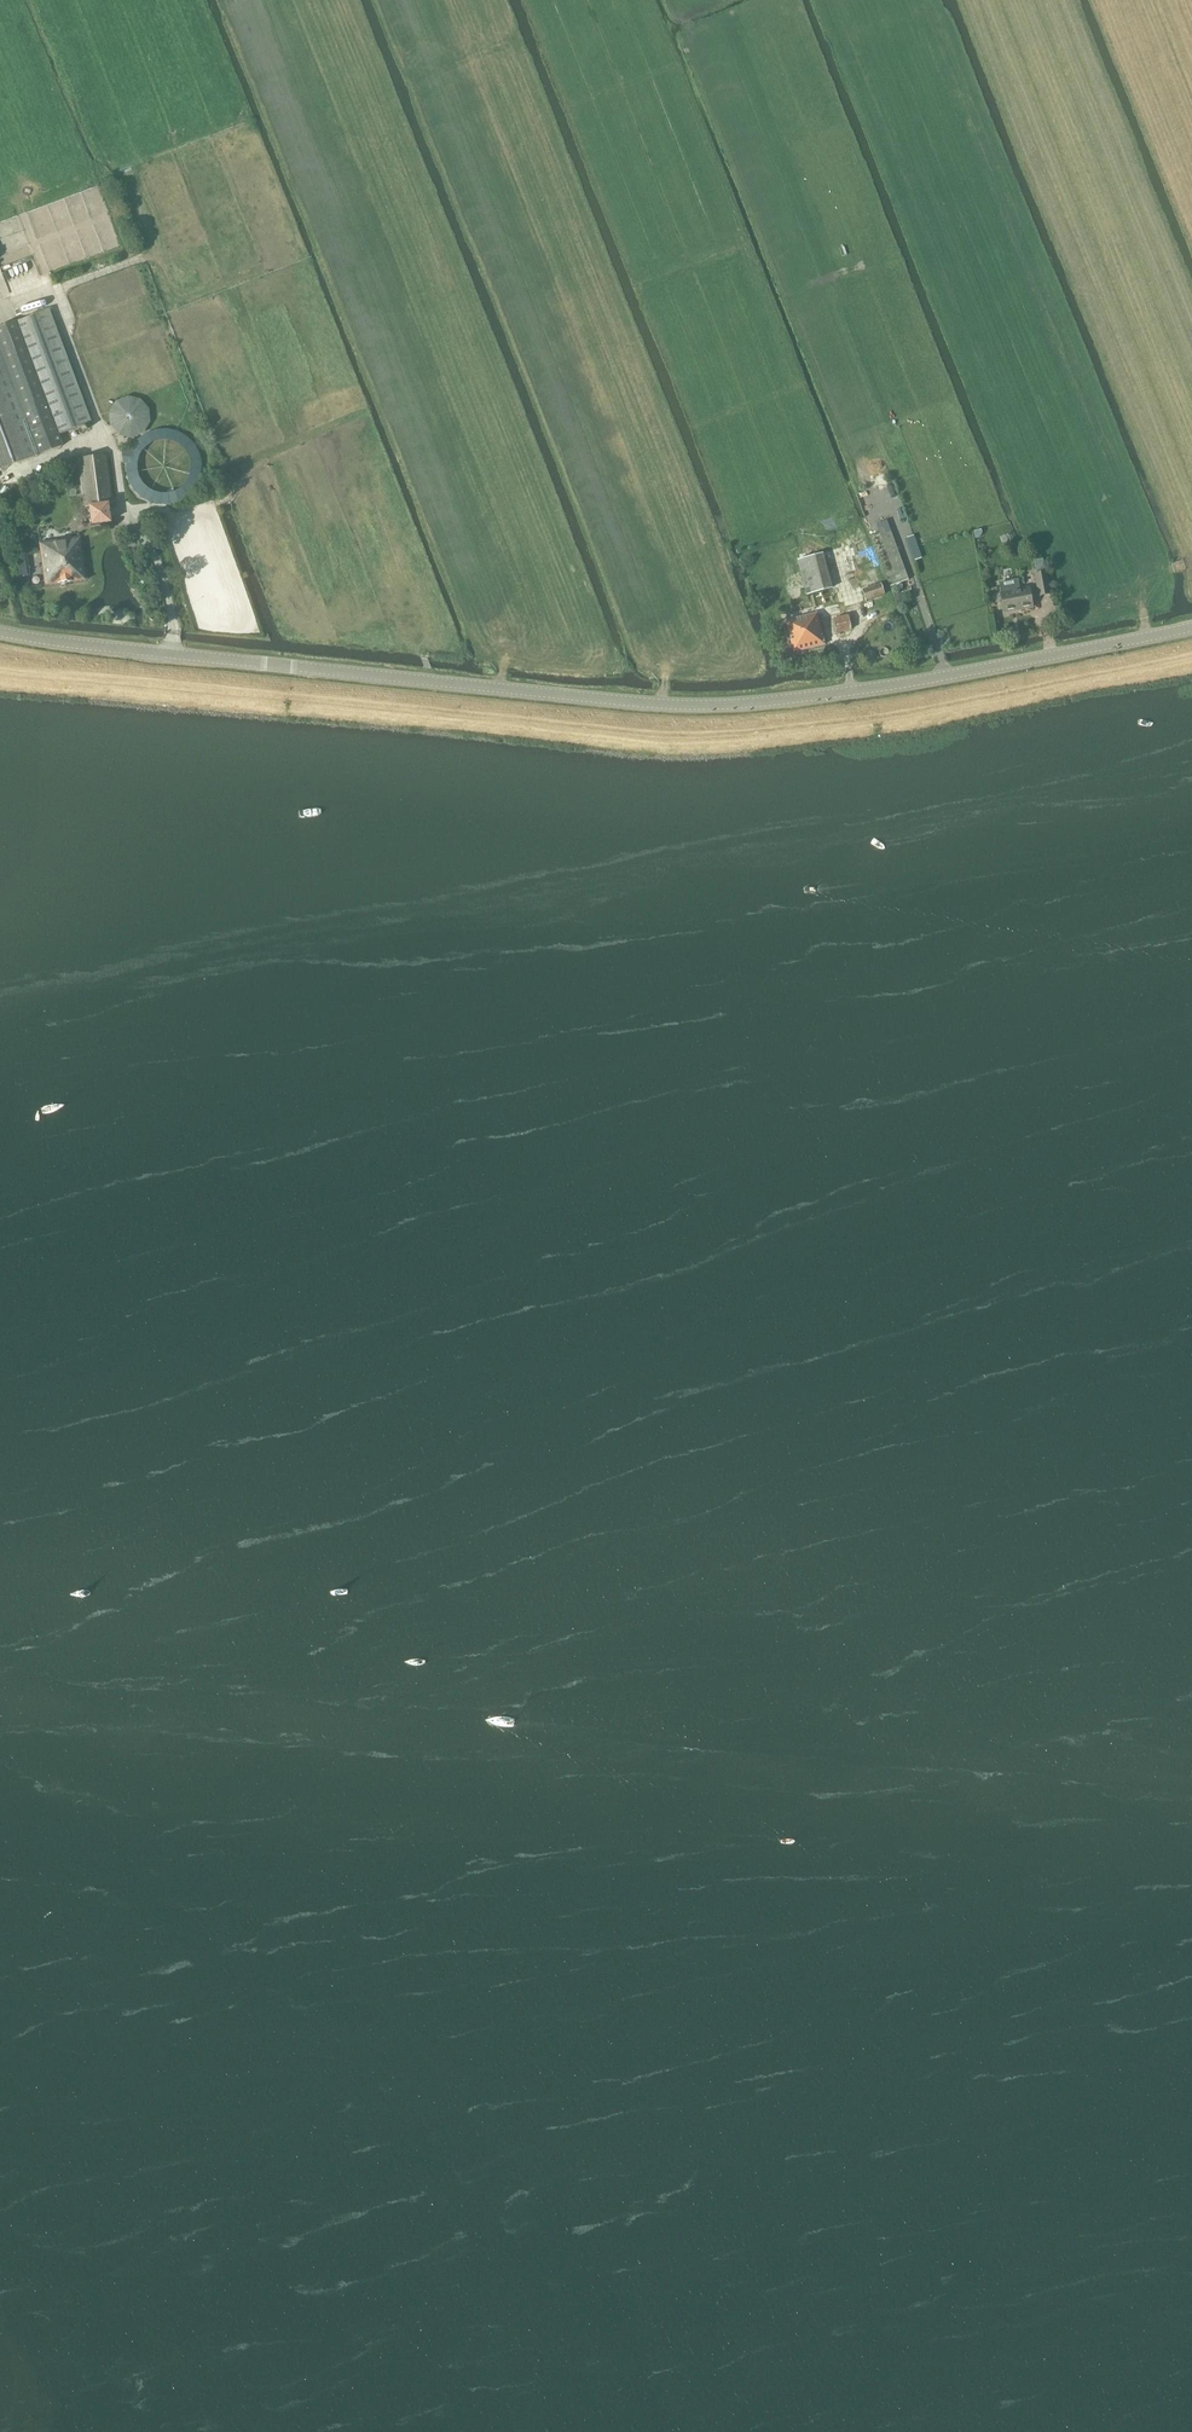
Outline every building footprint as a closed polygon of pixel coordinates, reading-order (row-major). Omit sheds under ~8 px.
[(41,455),(64,447),(60,436),(92,423),(59,336),(50,310),(16,323),(0,329),(0,471),(41,455)] [(150,410),(142,400),(129,397),(117,402),(110,413),(111,426),(120,436),(132,439),(144,434),(151,423),(150,410)] [(111,524),(109,505),(111,505),(105,456),(81,459),(87,508),(90,507),(92,526),(111,524)] [(900,584),(909,581),(892,532),(881,536),(900,584)] [(915,536),(909,539),(917,561),(923,558),(915,536)] [(46,586),(67,584),(87,581),(81,539),(41,544),(46,586)] [(809,596),(832,590),(823,554),(800,560),(809,596)] [(1041,597),(1052,595),(1047,573),(1037,575),(1041,597)] [(1001,588),(1006,613),(1034,608),(1031,589),(1022,590),(1020,584),(1001,588)] [(867,601),(886,595),(883,585),(864,591),(867,601)] [(903,593),(896,596),(900,610),(908,608),(903,593)] [(816,605),(818,614),(820,619),(842,614),(837,595),(823,599),(824,603),(816,605)] [(820,619),(818,614),(787,622),(795,653),(827,645),(820,619)] [(850,616),(835,620),(838,634),(853,631),(850,616)] [(871,651),(867,655),(869,660),(874,661),(877,657),(876,652),(871,651)]
